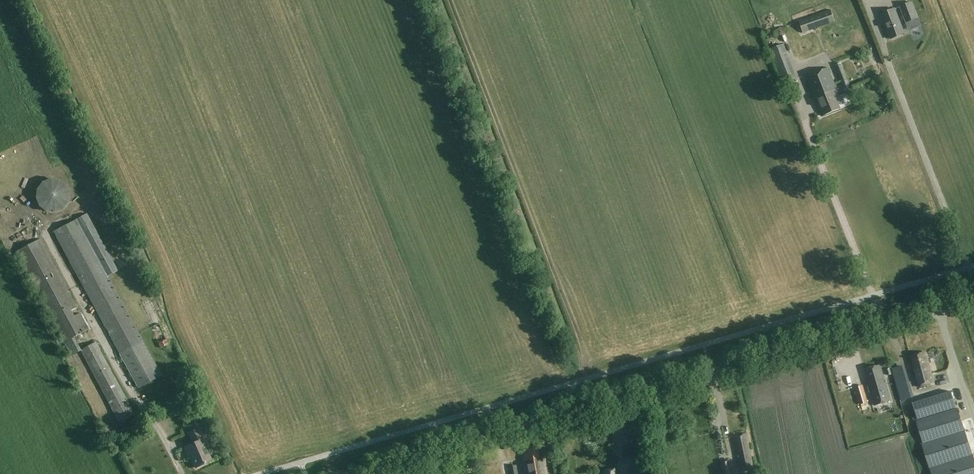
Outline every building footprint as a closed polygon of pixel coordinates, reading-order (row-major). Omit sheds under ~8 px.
[(918,18),(912,3),(901,7),(906,22),(918,18)] [(804,33),(835,22),(831,9),(799,21),(804,33)] [(895,9),(881,14),(891,39),(904,34),(895,9)] [(771,49),(784,83),(797,78),(784,44),(771,49)] [(842,63),(835,65),(844,90),(851,87),(842,63)] [(828,68),(806,77),(815,99),(815,98),(823,116),(840,109),(836,97),(840,96),(828,68)] [(64,182),(55,178),(46,180),(39,187),(36,195),(38,203),(43,210),(52,214),(61,212),(67,206),(71,197),(69,188),(64,182)] [(54,231),(120,354),(138,388),(161,376),(143,341),(108,276),(118,271),(87,213),(54,231)] [(71,355),(81,350),(74,338),(89,329),(40,239),(15,252),(71,355)] [(158,338),(162,346),(169,343),(166,335),(158,338)] [(95,342),(81,350),(120,423),(134,415),(95,342)] [(919,387),(934,383),(926,352),(912,356),(915,367),(914,367),(919,387)] [(870,383),(869,383),(876,405),(891,401),(880,365),(864,370),(867,378),(869,378),(870,383)] [(909,394),(901,366),(892,370),(900,398),(909,394)] [(868,403),(863,385),(855,387),(860,405),(868,403)] [(917,419),(956,407),(951,391),(913,403),(917,419)] [(965,430),(957,408),(916,421),(923,443),(921,443),(931,473),(973,473),(973,459),(965,430)] [(196,468),(212,461),(205,445),(208,444),(200,428),(188,433),(193,444),(184,447),(188,455),(190,454),(196,468)] [(740,472),(753,469),(749,446),(747,446),(746,442),(748,442),(746,433),(733,437),(735,444),(736,444),(737,452),(736,453),(740,472)] [(544,466),(539,465),(538,459),(539,459),(537,447),(522,449),(524,462),(523,462),(525,473),(546,473),(544,466)] [(729,459),(719,462),(722,473),(732,473),(729,459)] [(516,465),(508,466),(510,473),(518,473),(516,465)]
